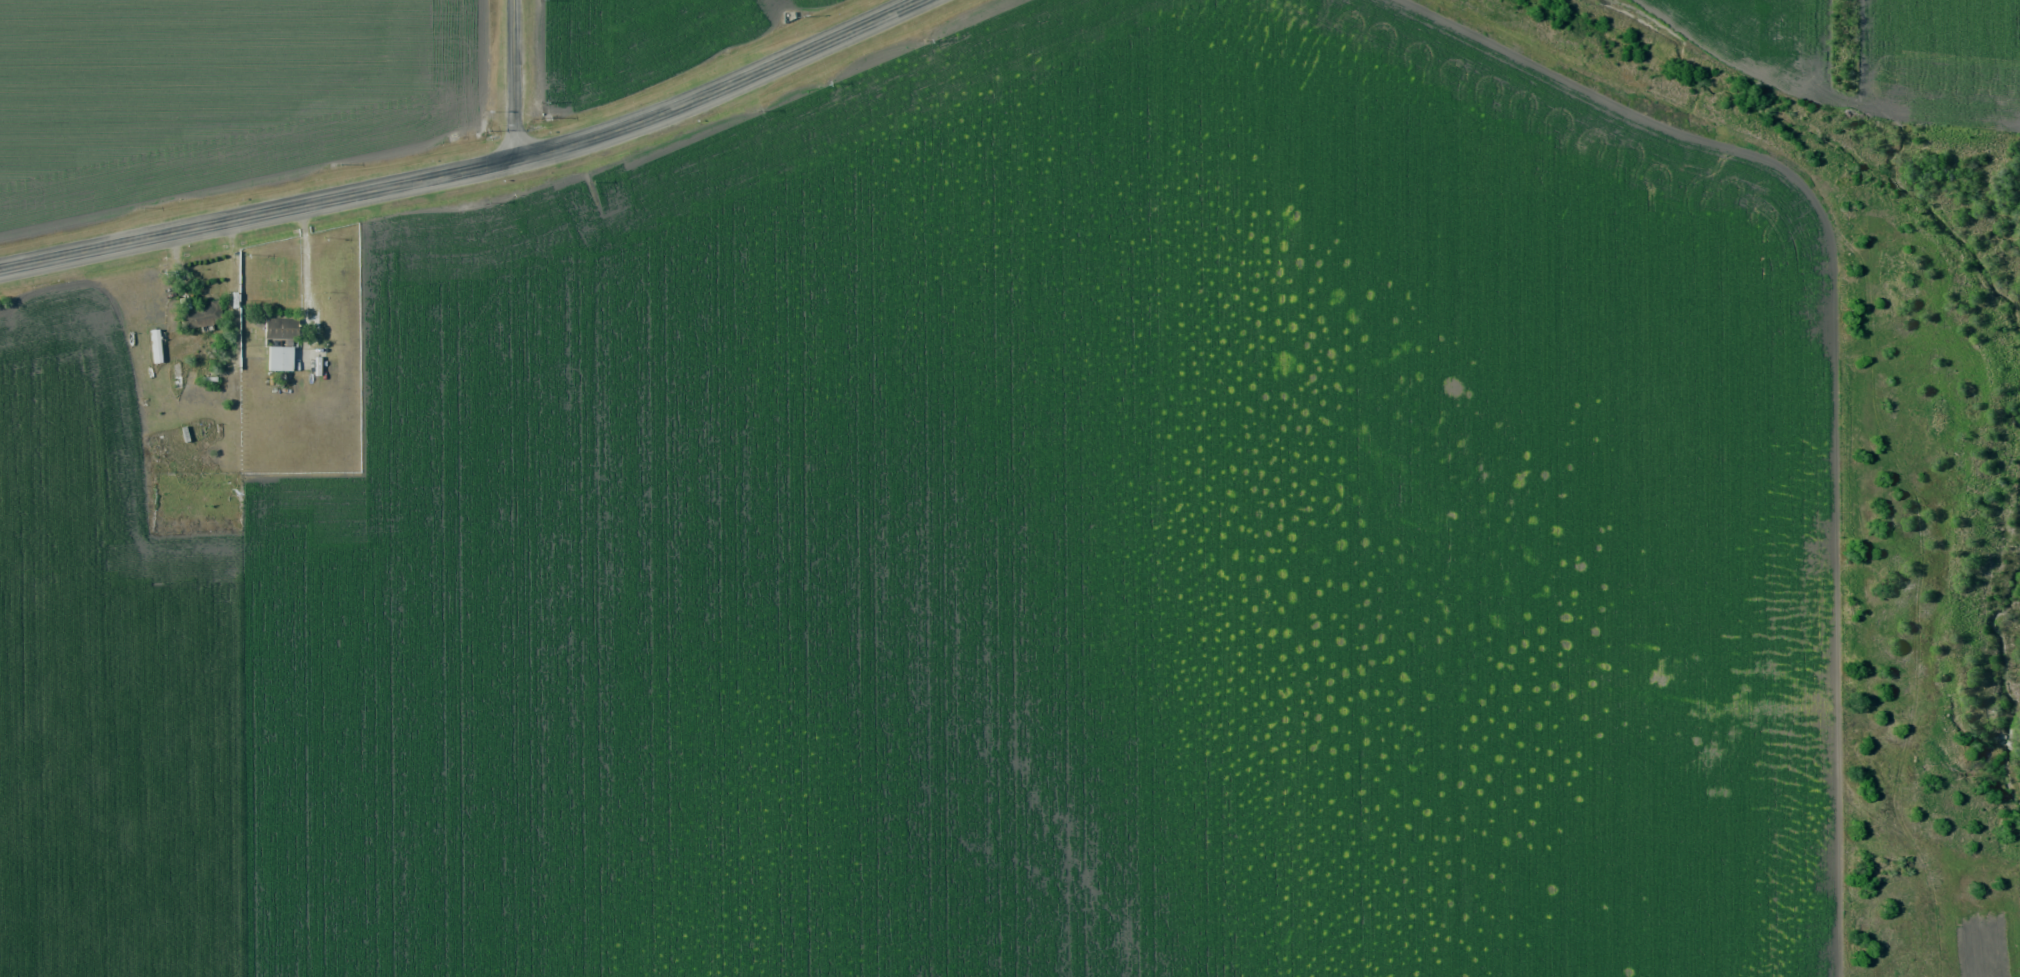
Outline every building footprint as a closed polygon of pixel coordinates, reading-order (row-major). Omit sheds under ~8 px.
[(214,331),(213,323),(222,322),(220,306),(183,311),(185,329),(200,327),(201,333),(214,331)] [(265,339),(297,339),(297,318),(265,318),(265,339)] [(292,371),(292,347),(268,347),(268,371),(292,371)]
